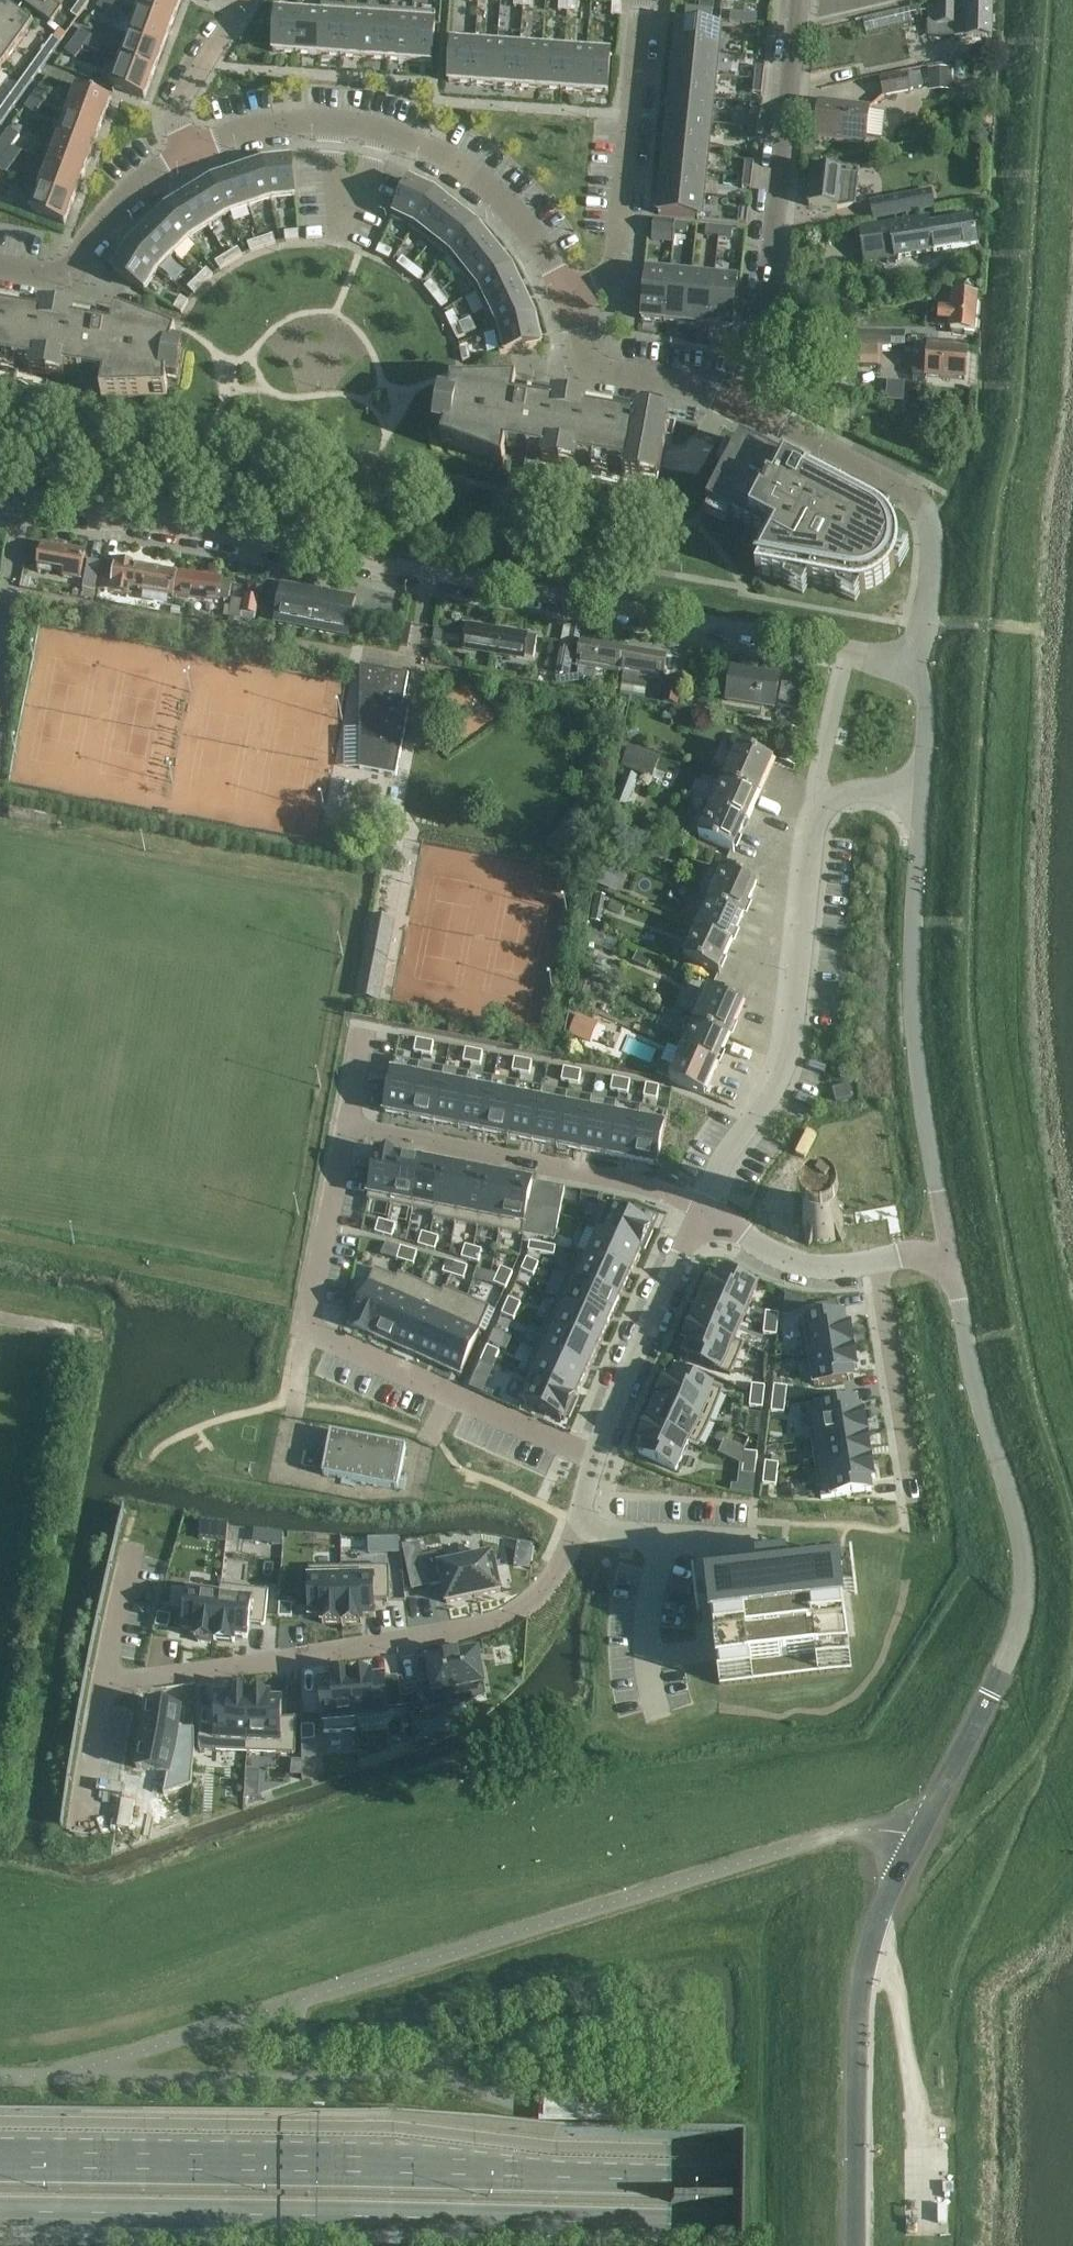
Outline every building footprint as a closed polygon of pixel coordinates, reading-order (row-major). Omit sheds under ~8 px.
[(6,61),(33,24),(0,0),(0,57),(6,61)] [(20,1),(51,23),(62,8),(51,0),(21,0),(20,1)] [(88,3),(85,0),(80,0),(70,14),(76,19),(88,3)] [(96,7),(107,15),(116,3),(112,0),(101,0),(96,7)] [(138,11),(172,23),(181,0),(142,0),(138,11)] [(567,12),(568,0),(558,0),(558,11),(567,12)] [(567,12),(576,12),(577,0),(568,0),(567,12)] [(928,6),(927,35),(937,35),(955,36),(992,38),(993,0),(955,0),(955,5),(938,5),(928,6)] [(612,3),(611,16),(621,17),(621,3),(612,3)] [(275,12),(272,52),(295,54),(299,13),(296,13),(297,8),(276,6),(275,11),(275,12)] [(322,15),(318,56),(319,56),(342,58),(345,17),(346,7),(322,6),(322,15)] [(345,17),(342,58),(366,59),(368,18),(368,9),(346,7),(345,17)] [(368,18),(366,59),(389,61),(391,20),(391,10),(368,9),(368,18)] [(698,19),(699,11),(686,9),(685,18),(698,19)] [(391,20),(389,61),(412,63),(412,62),(415,22),(415,12),(391,10),(391,20)] [(138,11),(129,36),(163,48),(172,23),(138,11)] [(711,21),(712,12),(699,11),(698,19),(711,21)] [(412,62),(412,63),(435,64),(438,23),(434,23),(435,14),(415,12),(415,22),(412,62)] [(299,13),(295,54),(318,56),(322,15),(299,13)] [(743,24),(744,15),(731,14),(730,22),(743,24)] [(756,25),(757,17),(744,15),(743,24),(756,25)] [(719,53),(721,28),(678,24),(676,49),(719,53)] [(81,28),(73,40),(84,48),(92,36),(81,28)] [(768,33),(760,32),(758,45),(767,46),(768,33)] [(129,36),(119,61),(154,73),(163,48),(129,36)] [(52,37),(25,76),(32,81),(60,42),(52,37)] [(73,40),(64,51),(75,59),(84,48),(73,40)] [(451,43),(449,84),(472,86),(475,44),(451,43)] [(475,44),(472,86),(495,87),(498,45),(475,44)] [(498,45),(495,87),(518,88),(521,47),(498,45)] [(521,47),(518,88),(541,90),(544,49),(521,47)] [(544,49),(541,90),(564,93),(567,51),(544,49)] [(716,77),(719,53),(676,49),(673,72),(716,77)] [(567,51),(564,93),(588,93),(590,52),(567,51)] [(590,52),(588,93),(611,95),(614,54),(590,52)] [(119,61),(110,86),(144,99),(154,73),(119,61)] [(763,81),(764,68),(756,67),(754,80),(763,81)] [(929,70),(929,91),(952,91),(952,70),(929,70)] [(714,100),(716,77),(673,72),(671,96),(714,100)] [(883,97),(920,90),(916,74),(880,81),(883,97)] [(0,111),(7,116),(32,81),(25,76),(0,111)] [(761,95),(763,81),(754,80),(753,94),(761,95)] [(40,84),(32,96),(43,104),(44,103),(51,93),(40,84)] [(76,87),(67,112),(101,125),(111,100),(76,87)] [(32,96),(23,108),(35,116),(36,114),(43,104),(32,96)] [(711,124),(714,100),(671,96),(668,119),(711,124)] [(867,146),(871,110),(820,105),(816,140),(867,146)] [(67,112),(58,136),(92,149),(101,125),(67,112)] [(758,129),(759,116),(750,115),(749,128),(758,129)] [(709,147),(711,124),(668,119),(666,143),(709,147)] [(9,128),(1,139),(12,147),(20,137),(20,136),(18,135),(9,128)] [(756,142),(758,129),(749,128),(747,141),(756,142)] [(58,136),(48,161),(83,174),(92,149),(58,136)] [(3,159),(12,147),(1,139),(0,141),(0,163),(3,159)] [(706,171),(709,147),(666,143),(663,167),(706,171)] [(48,161),(40,185),(74,198),(83,174),(48,161)] [(292,200),(286,161),(260,164),(268,201),(292,200)] [(752,176),(754,163),(745,162),(743,175),(752,176)] [(260,165),(233,173),(246,211),(268,202),(260,165)] [(704,195),(706,171),(663,167),(661,190),(704,195)] [(813,169),(809,206),(839,210),(855,205),(857,190),(859,175),(843,173),(813,169)] [(222,177),(209,183),(225,217),(246,211),(233,173),(222,177)] [(750,189),(752,176),(743,175),(742,188),(750,189)] [(410,183),(393,216),(414,226),(436,194),(411,181),(410,183)] [(209,183),(185,198),(206,232),(226,218),(225,217),(209,183)] [(40,185),(30,212),(64,225),(74,198),(40,185)] [(701,219),(704,195),(661,190),(658,215),(701,219)] [(874,220),(935,208),(931,190),(870,201),(874,220)] [(436,194),(414,226),(432,242),(457,212),(436,194)] [(206,232),(185,198),(162,213),(186,243),(206,232)] [(746,224),(748,211),(739,210),(738,223),(746,224)] [(457,212),(432,242),(449,257),(478,231),(457,212)] [(161,213),(143,233),(170,260),(186,244),(161,213)] [(931,225),(929,216),(859,228),(865,263),(894,258),(978,245),(974,217),(931,225)] [(662,222),(661,231),(674,232),(675,223),(662,222)] [(687,233),(688,225),(675,223),(674,232),(687,233)] [(719,236),(719,228),(706,226),(705,235),(719,236)] [(732,238),(733,229),(719,228),(719,236),(732,238)] [(298,231),(284,232),(285,241),(299,240),(298,231)] [(478,231),(450,258),(463,276),(495,253),(478,231)] [(141,233),(122,253),(155,274),(169,260),(141,233)] [(273,235),(260,239),(263,247),(263,248),(272,245),(274,245),(276,244),(273,235)] [(260,239),(247,243),(248,243),(250,251),(250,252),(263,248),(263,247),(260,239)] [(376,253),(389,258),(392,250),(380,245),(376,253)] [(227,254),(226,255),(230,262),(231,262),(240,257),(241,257),(242,256),(238,248),(227,254)] [(155,274),(122,253),(112,269),(146,288),(155,274)] [(495,253),(463,276),(478,295),(511,276),(495,253)] [(224,256),(215,262),(219,269),(231,262),(230,262),(226,255),(224,256)] [(397,264),(407,272),(413,265),(402,257),(397,264)] [(408,271),(408,273),(418,281),(423,274),(413,266),(408,271)] [(206,269),(197,278),(203,285),(213,275),(206,269)] [(665,322),(670,274),(646,272),(642,320),(665,322)] [(687,324),(692,276),(670,274),(665,322),(687,324)] [(511,276),(477,296),(487,313),(524,296),(511,276)] [(709,327),(714,279),(692,276),(687,324),(709,327)] [(197,279),(187,288),(193,294),(194,294),(203,285),(197,278),(197,279)] [(732,329),(737,281),(714,279),(709,327),(732,329)] [(424,287),(433,297),(439,292),(431,282),(424,287)] [(433,297),(442,308),(448,302),(439,292),(433,297)] [(524,296),(487,313),(495,331),(535,321),(524,296)] [(977,298),(952,296),(952,297),(940,296),(939,310),(938,324),(950,325),(950,330),(975,333),(977,298)] [(174,307),(173,308),(180,313),(181,313),(189,302),(188,301),(180,297),(175,306),(174,307)] [(81,394),(84,377),(105,381),(102,398),(167,397),(167,385),(178,386),(184,353),(173,351),(177,339),(117,317),(117,313),(101,310),(99,322),(0,305),(0,380),(81,394)] [(453,312),(445,316),(451,328),(458,324),(459,324),(453,312)] [(535,321),(495,331),(495,332),(500,349),(501,354),(542,347),(535,321)] [(458,324),(451,328),(457,340),(458,339),(464,336),(465,336),(459,324),(458,324)] [(859,345),(859,346),(892,346),(892,332),(891,332),(871,331),(859,331),(859,345)] [(500,349),(495,332),(483,335),(488,353),(500,349)] [(469,347),(459,349),(460,349),(462,362),(472,360),(471,360),(469,347)] [(836,347),(835,347),(835,373),(850,372),(850,366),(877,367),(877,347),(870,347),(836,347)] [(965,379),(967,351),(927,348),(914,348),(912,376),(965,379)] [(531,396),(533,384),(516,381),(516,385),(452,384),(452,396),(441,395),(434,431),(447,433),(443,445),(503,468),(505,459),(506,450),(527,453),(526,463),(524,470),(657,493),(661,468),(664,455),(665,445),(670,420),(656,418),(553,400),(531,396)] [(787,465),(741,441),(707,506),(774,541),(756,575),(756,576),(786,581),(784,584),(803,594),(808,585),(837,590),(836,592),(855,602),(860,593),(864,592),(868,591),(871,590),(875,589),(878,587),(881,585),(884,582),(887,580),(890,577),(892,574),(894,571),(896,567),(897,564),(898,560),(899,556),(900,552),(900,549),(899,545),(899,541),(898,537),(897,534),(895,530),(893,527),(891,523),(889,520),(886,518),(883,515),(880,513),(877,511),(808,476),(811,469),(791,458),(787,465)] [(80,582),(85,553),(42,545),(38,568),(39,568),(38,572),(51,574),(52,570),(63,572),(62,579),(80,582)] [(88,560),(83,588),(95,591),(100,562),(88,560)] [(103,560),(98,590),(108,592),(129,596),(130,589),(139,590),(138,593),(156,596),(173,598),(177,573),(160,571),(133,567),(133,565),(114,561),(103,560)] [(177,573),(173,598),(173,599),(174,597),(207,603),(207,602),(216,603),(217,600),(219,600),(228,602),(231,583),(222,581),(220,581),(211,579),(211,578),(177,573)] [(274,621),(311,628),(318,592),(281,585),(274,621)] [(318,592),(311,628),(348,635),(355,599),(318,592)] [(257,615),(259,597),(244,595),(243,601),(241,612),(257,615)] [(231,599),(228,617),(240,619),(241,612),(243,601),(231,599)] [(172,607),(171,615),(179,616),(180,608),(172,607)] [(499,630),(469,625),(468,627),(464,647),(494,652),(499,630)] [(577,627),(564,625),(560,647),(574,649),(577,627)] [(435,627),(433,640),(443,641),(445,628),(435,627)] [(526,635),(499,630),(494,652),(534,659),(537,637),(526,635)] [(623,674),(627,651),(592,645),(592,646),(582,644),(576,677),(594,680),(596,670),(623,674)] [(550,645),(548,654),(555,655),(557,646),(550,645)] [(569,677),(574,649),(560,647),(555,674),(569,677)] [(627,651),(623,674),(622,683),(647,687),(648,679),(650,679),(650,677),(662,679),(666,659),(653,657),(653,656),(627,651)] [(396,776),(408,710),(402,709),(408,675),(360,665),(359,769),(396,776)] [(774,711),(780,676),(732,668),(726,703),(774,711)] [(676,705),(681,681),(668,679),(663,703),(676,705)] [(792,708),(796,685),(782,683),(778,706),(792,708)] [(628,746),(620,767),(641,775),(649,754),(628,746)] [(725,778),(760,793),(773,763),(739,748),(725,778)] [(625,771),(612,805),(625,810),(638,776),(625,771)] [(746,822),(760,793),(725,778),(712,807),(746,822)] [(746,822),(712,807),(699,837),(732,851),(734,852),(746,822)] [(381,853),(377,871),(391,874),(394,856),(381,853)] [(595,884),(616,893),(626,870),(605,860),(595,884)] [(724,869),(711,899),(745,914),(758,884),(724,869)] [(595,895),(590,921),(601,924),(606,897),(595,895)] [(711,899),(698,929),(732,944),(745,914),(711,899)] [(698,929),(684,959),(718,974),(719,974),(732,944),(698,929)] [(365,941),(354,997),(355,997),(377,1001),(380,1001),(390,946),(387,946),(365,941)] [(645,955),(640,965),(647,968),(652,959),(645,955)] [(580,981),(577,993),(588,997),(592,984),(580,981)] [(709,990),(694,1024),(728,1039),(743,1006),(712,992),(711,991),(709,990)] [(576,1014),(568,1035),(590,1043),(597,1022),(576,1014)] [(694,1024),(682,1050),(717,1066),(728,1039),(694,1024)] [(416,1039),(413,1052),(422,1054),(425,1041),(416,1039)] [(425,1041),(422,1054),(431,1056),(433,1042),(425,1041)] [(465,1049),(462,1062),(471,1064),(474,1051),(465,1049)] [(660,1062),(655,1074),(663,1077),(669,1079),(677,1083),(704,1095),(704,1094),(716,1068),(717,1066),(682,1050),(681,1052),(674,1068),(660,1062)] [(474,1051),(471,1064),(480,1066),(482,1052),(474,1051)] [(514,1058),(512,1072),(520,1073),(523,1060),(514,1058)] [(384,1106),(383,1113),(410,1119),(420,1065),(393,1059),(384,1106)] [(523,1060),(520,1073),(529,1075),(531,1062),(523,1060)] [(420,1065),(410,1119),(435,1123),(445,1069),(420,1065)] [(563,1068),(560,1081),(569,1083),(572,1070),(563,1068)] [(445,1069),(435,1123),(459,1128),(470,1074),(445,1069)] [(572,1070),(569,1083),(578,1085),(580,1071),(572,1070)] [(470,1074),(459,1128),(484,1133),(494,1079),(470,1074)] [(613,1077),(610,1091),(619,1092),(621,1079),(613,1077)] [(494,1079),(484,1133),(508,1138),(519,1084),(494,1079)] [(621,1079),(619,1092),(627,1094),(630,1081),(621,1079)] [(519,1084),(508,1138),(533,1142),(543,1088),(519,1084)] [(646,1084),(643,1097),(656,1100),(659,1087),(646,1084)] [(850,1085),(832,1089),(836,1102),(853,1097),(850,1085)] [(543,1088),(533,1142),(557,1147),(568,1093),(543,1088)] [(568,1093),(557,1147),(582,1152),(592,1098),(568,1093)] [(592,1098),(582,1152),(606,1157),(617,1103),(592,1098)] [(617,1103),(606,1157),(631,1161),(641,1107),(617,1103)] [(641,1107),(631,1161),(656,1166),(666,1112),(641,1107)] [(377,1151),(368,1198),(391,1203),(400,1156),(377,1151)] [(400,1156),(391,1203),(412,1207),(421,1160),(400,1156)] [(421,1160),(412,1207),(433,1211),(442,1164),(421,1160)] [(433,1211),(432,1217),(455,1222),(465,1168),(442,1164),(433,1211)] [(465,1168),(455,1222),(477,1226),(488,1173),(465,1168)] [(488,1173),(477,1226),(500,1231),(510,1179),(510,1177),(488,1173)] [(510,1179),(500,1231),(522,1235),(524,1226),(531,1187),(532,1183),(532,1181),(510,1177),(510,1179)] [(524,1226),(522,1235),(554,1241),(564,1189),(564,1188),(564,1187),(532,1181),(532,1183),(531,1187),(524,1226)] [(802,1204),(799,1209),(803,1213),(802,1217),(801,1222),(802,1228),(804,1233),(807,1238),(803,1243),(808,1246),(812,1241),(813,1242),(818,1244),(822,1244),(826,1244),(831,1243),(836,1240),(840,1234),(843,1226),(843,1219),(841,1213),(836,1207),(829,1203),(825,1202),(819,1201),(814,1203),(810,1205),(807,1207),(802,1204)] [(600,1202),(589,1227),(598,1231),(641,1250),(652,1226),(609,1206),(600,1202)] [(378,1220),(374,1233),(383,1235),(386,1223),(378,1220)] [(386,1223),(383,1235),(391,1238),(395,1225),(386,1223)] [(598,1231),(587,1255),(630,1275),(641,1250),(598,1231)] [(421,1233),(417,1246),(426,1248),(429,1235),(421,1233)] [(429,1235),(426,1248),(434,1250),(438,1238),(429,1235)] [(529,1243),(528,1251),(541,1254),(543,1245),(529,1243)] [(543,1245),(541,1254),(546,1255),(554,1256),(555,1248),(543,1245)] [(464,1246),(461,1258),(469,1261),(473,1248),(464,1246)] [(400,1248),(396,1260),(404,1263),(408,1250),(400,1248)] [(473,1248),(469,1261),(477,1263),(481,1251),(473,1248)] [(408,1250),(404,1263),(413,1265),(416,1253),(408,1250)] [(578,1251),(567,1276),(576,1280),(619,1299),(630,1275),(587,1255),(578,1251)] [(526,1258),(521,1270),(533,1276),(539,1264),(526,1258)] [(446,1261),(442,1273),(451,1276),(454,1263),(446,1261)] [(454,1263),(451,1276),(463,1280),(467,1267),(454,1263)] [(500,1267),(496,1276),(509,1281),(512,1273),(500,1267)] [(475,1270),(473,1280),(480,1282),(483,1272),(475,1270)] [(703,1296),(702,1298),(744,1317),(745,1315),(758,1287),(721,1270),(716,1281),(711,1279),(703,1296)] [(375,1271),(351,1324),(373,1334),(397,1280),(375,1271)] [(397,1280),(373,1334),(394,1343),(419,1285),(399,1276),(397,1280)] [(496,1276),(493,1284),(505,1289),(509,1281),(496,1276)] [(567,1276),(556,1300),(565,1304),(608,1324),(619,1299),(576,1280),(567,1276)] [(419,1285),(394,1343),(417,1353),(442,1296),(419,1285)] [(442,1296),(417,1353),(436,1362),(464,1299),(445,1290),(442,1296)] [(702,1298),(692,1322),(734,1341),(744,1317),(702,1298)] [(464,1299),(436,1362),(458,1371),(486,1309),(464,1299)] [(509,1299),(505,1307),(517,1312),(521,1304),(509,1299)] [(556,1300),(545,1325),(554,1329),(597,1348),(608,1324),(565,1304),(556,1300)] [(816,1318),(798,1321),(803,1353),(808,1353),(853,1346),(850,1324),(845,1325),(843,1314),(839,1314),(837,1302),(814,1305),(816,1318)] [(505,1307),(501,1315),(513,1320),(517,1312),(505,1307)] [(765,1312),(764,1323),(778,1324),(779,1313),(765,1312)] [(688,1343),(683,1355),(720,1371),(720,1370),(729,1374),(742,1344),(734,1341),(692,1322),(691,1324),(683,1341),(688,1343)] [(764,1323),(763,1334),(776,1335),(778,1324),(764,1323)] [(545,1325),(534,1349),(543,1354),(586,1373),(597,1348),(554,1329),(545,1325)] [(853,1346),(808,1353),(813,1385),(853,1379),(851,1367),(856,1366),(853,1346)] [(487,1347),(483,1355),(496,1360),(499,1352),(487,1347)] [(534,1349),(523,1374),(528,1376),(532,1378),(575,1397),(586,1373),(543,1354),(534,1349)] [(483,1355),(480,1363),(492,1369),(496,1360),(483,1355)] [(659,1396),(658,1398),(699,1417),(708,1420),(721,1391),(713,1387),(713,1386),(676,1369),(671,1381),(666,1378),(659,1396)] [(528,1376),(517,1401),(521,1403),(564,1422),(575,1397),(532,1378),(528,1376)] [(752,1385),(750,1396),(763,1398),(765,1387),(752,1385)] [(774,1386),(772,1399),(785,1401),(786,1388),(774,1386)] [(750,1396),(749,1407),(762,1408),(763,1398),(750,1396)] [(658,1398),(647,1421),(689,1440),(697,1444),(708,1420),(699,1417),(658,1398)] [(772,1399),(771,1411),(783,1413),(785,1401),(772,1399)] [(817,1407),(807,1409),(812,1442),(822,1441),(868,1434),(864,1411),(858,1411),(856,1400),(817,1406),(817,1407)] [(643,1443),(638,1454),(675,1471),(688,1443),(689,1440),(647,1421),(646,1424),(638,1441),(643,1443)] [(331,1433),(323,1476),(398,1490),(406,1448),(331,1433)] [(822,1441),(812,1442),(816,1465),(826,1464),(871,1457),(868,1434),(822,1441)] [(744,1452),(743,1462),(756,1464),(757,1453),(744,1452)] [(826,1464),(816,1465),(821,1499),(831,1497),(831,1498),(871,1492),(869,1481),(875,1480),(871,1457),(826,1464)] [(743,1462),(742,1473),(754,1474),(756,1464),(743,1462)] [(765,1463),(764,1473),(776,1475),(778,1465),(765,1463)] [(764,1473),(762,1484),(775,1485),(776,1475),(764,1473)] [(220,1522),(217,1542),(226,1543),(227,1525),(228,1523),(220,1522)] [(272,1532),(271,1545),(281,1546),(283,1533),(272,1532)] [(436,1555),(421,1558),(427,1588),(439,1585),(444,1607),(502,1594),(492,1554),(438,1566),(436,1555)] [(721,1577),(707,1579),(707,1582),(709,1599),(710,1608),(713,1636),(714,1644),(716,1658),(717,1668),(719,1682),(849,1667),(850,1667),(844,1617),(843,1609),(842,1597),(841,1589),(838,1563),(721,1577)] [(349,1567),(309,1568),(309,1622),(321,1622),(321,1627),(349,1627),(349,1567)] [(389,1567),(349,1567),(349,1627),(365,1627),(365,1621),(376,1621),(376,1600),(389,1600),(389,1567)] [(220,1592),(214,1643),(236,1646),(236,1639),(246,1640),(248,1625),(265,1627),(269,1590),(219,1584),(218,1591),(220,1592)] [(187,1588),(182,1632),(193,1633),(192,1640),(214,1643),(220,1592),(218,1591),(187,1588)] [(278,1603),(278,1617),(291,1617),(292,1604),(278,1603)] [(157,1614),(154,1626),(167,1628),(170,1616),(157,1614)] [(477,1650),(426,1660),(431,1686),(417,1689),(422,1716),(450,1711),(485,1693),(477,1650)] [(330,1681),(318,1682),(323,1733),(356,1730),(356,1722),(352,1674),(347,1674),(347,1670),(334,1671),(334,1676),(330,1676),(330,1681)] [(370,1672),(352,1674),(356,1722),(389,1719),(385,1677),(371,1678),(370,1672)] [(199,1707),(197,1745),(246,1747),(249,1692),(228,1691),(228,1697),(215,1696),(215,1707),(199,1707)] [(269,1693),(249,1692),(246,1747),(295,1750),(296,1717),(282,1716),(283,1701),(268,1700),(269,1693)] [(181,1707),(148,1702),(138,1768),(169,1771),(167,1793),(192,1784),(193,1732),(178,1731),(181,1707)] [(313,1726),(300,1726),(301,1739),(314,1739),(313,1726)] [(291,1758),(290,1775),(302,1776),(301,1759),(291,1758)] [(184,1809),(168,1815),(173,1830),(189,1823),(184,1809)]
